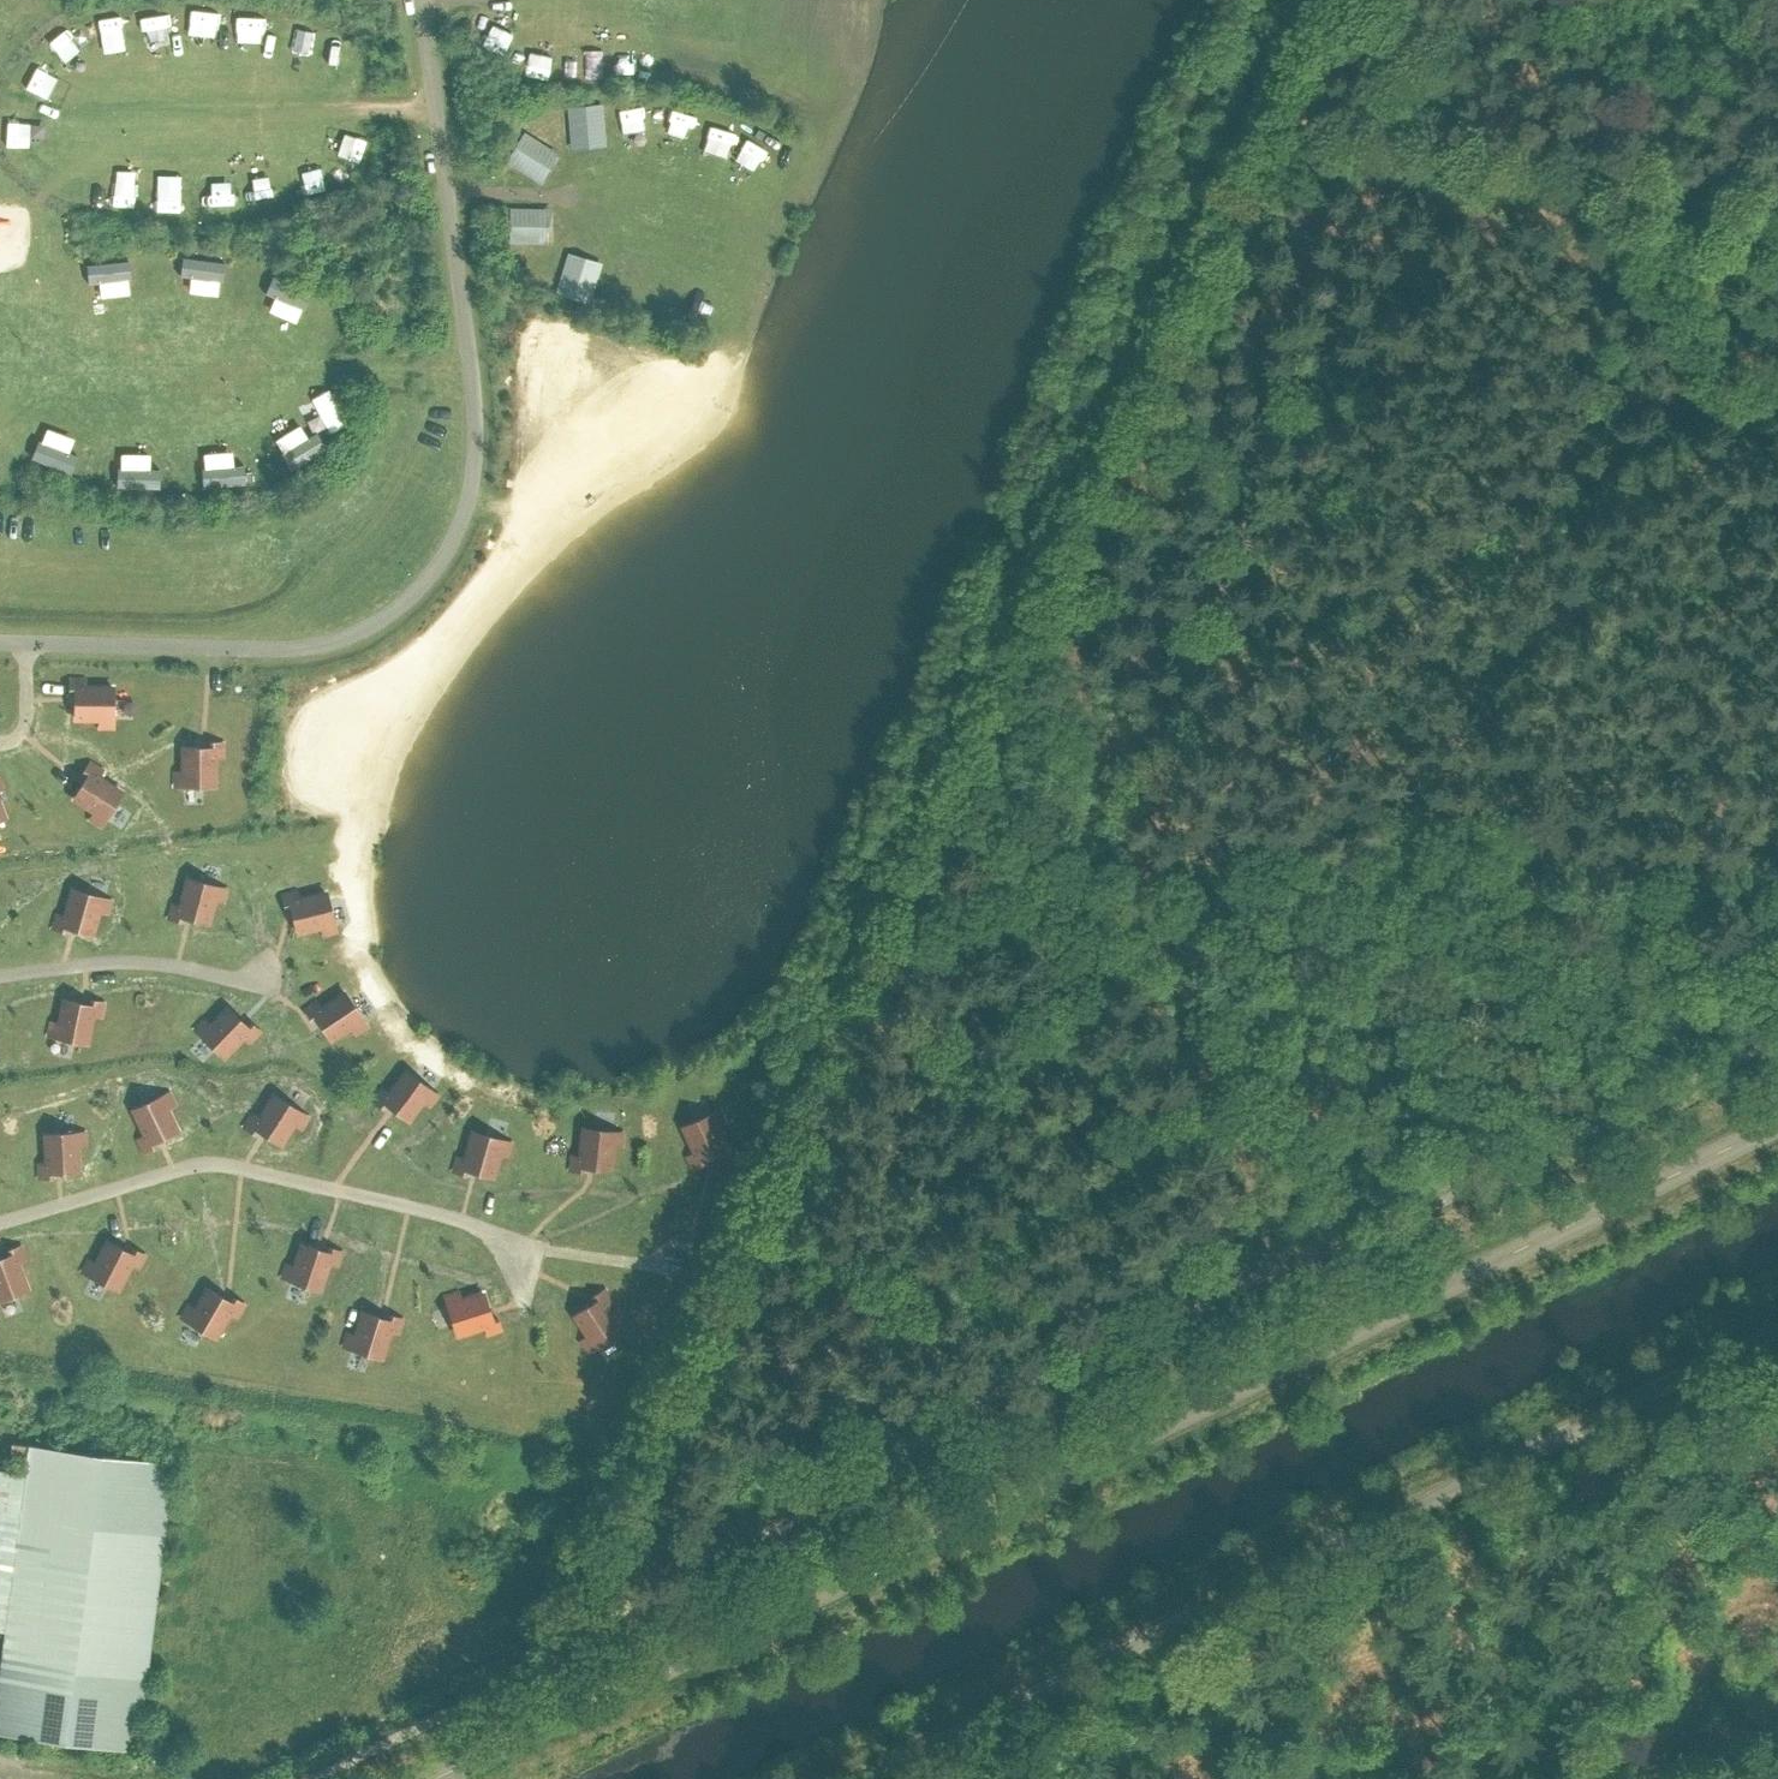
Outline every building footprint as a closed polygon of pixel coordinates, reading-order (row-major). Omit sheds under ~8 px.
[(139,38),(89,44),(91,60),(141,54),(139,38)] [(328,185),(285,195),(290,218),(333,208),(328,185)] [(190,233),(236,231),(236,217),(221,218),(220,196),(188,198),(190,233)] [(91,204),(89,222),(132,228),(134,210),(91,204)] [(181,280),(180,303),(219,303),(220,281),(181,280)] [(133,286),(86,285),(86,303),(133,304),(133,286)] [(304,325),(303,317),(290,318),(288,301),(267,303),(271,330),(304,325)] [(317,447),(280,460),(289,484),(325,470),(317,447)] [(237,490),(235,469),(202,472),(203,492),(237,490)] [(121,471),(120,485),(148,488),(150,474),(121,471)] [(246,493),(199,495),(200,509),(247,507),(246,493)] [(80,680),(69,679),(68,692),(75,693),(73,720),(94,721),(93,731),(109,732),(112,686),(80,684),(80,680)] [(175,785),(215,785),(214,757),(222,757),(222,742),(210,742),(210,748),(183,748),(183,772),(175,772),(175,785)] [(101,826),(122,792),(98,777),(102,770),(89,762),(83,773),(88,776),(74,799),(94,811),(90,819),(101,826)] [(221,888),(186,878),(177,906),(166,903),(161,917),(177,922),(179,917),(205,925),(211,903),(216,905),(221,888)] [(111,900),(72,889),(65,916),(57,914),(53,929),(65,932),(66,926),(92,934),(99,911),(107,913),(111,900)] [(336,931),(326,893),(299,900),(297,892),(282,896),(285,907),(291,906),(297,932),(321,926),(323,934),(336,931)] [(362,1028),(341,992),(314,1007),(310,1000),(298,1006),(305,1019),(312,1015),(327,1043),(345,1032),(348,1036),(362,1028)] [(48,1035),(87,1043),(93,1015),(100,1017),(103,1002),(91,1000),(90,1005),(64,1000),(59,1024),(51,1022),(48,1035)] [(195,1029),(224,1056),(243,1036),(249,1042),(260,1031),(251,1022),(247,1026),(227,1008),(211,1025),(205,1019),(195,1029)] [(438,1096),(406,1070),(389,1093),(382,1087),(372,1100),(383,1109),(387,1105),(409,1123),(423,1106),(427,1109),(438,1096)] [(168,1107),(164,1095),(128,1110),(139,1136),(128,1140),(134,1156),(151,1150),(148,1142),(173,1132),(164,1109),(168,1107)] [(303,1117),(271,1095),(254,1119),(246,1114),(238,1125),(250,1133),(253,1128),(277,1145),(290,1128),(294,1130),(303,1117)] [(718,1110),(682,1127),(694,1152),(687,1156),(693,1169),(704,1164),(702,1159),(726,1148),(716,1126),(724,1123),(718,1110)] [(622,1133),(583,1128),(580,1156),(572,1155),(570,1171),(582,1172),(583,1166),(610,1169),(612,1145),(621,1146),(622,1133)] [(513,1142),(472,1131),(465,1158),(455,1155),(450,1173),(465,1177),(468,1169),(494,1177),(500,1155),(509,1157),(513,1142)] [(81,1148),(80,1132),(41,1133),(42,1163),(30,1164),(31,1179),(48,1179),(48,1172),(75,1171),(74,1148),(81,1148)] [(83,1271),(118,1289),(131,1264),(138,1268),(145,1254),(134,1249),(131,1254),(107,1242),(96,1263),(89,1259),(83,1271)] [(282,1277),(320,1289),(329,1263),(336,1265),(341,1251),(329,1247),(328,1252),(302,1244),(294,1267),(286,1264),(282,1277)] [(28,1289),(18,1263),(25,1260),(20,1246),(9,1250),(11,1255),(0,1259),(0,1299),(28,1289)] [(181,1317),(216,1337),(230,1313),(237,1317),(244,1304),(234,1297),(231,1302),(207,1289),(195,1310),(188,1305),(181,1317)] [(588,1352),(621,1330),(605,1306),(612,1302),(604,1289),(593,1296),(597,1301),(574,1316),(587,1336),(580,1341),(588,1352)] [(446,1297),(457,1335),(484,1326),(487,1334),(501,1329),(497,1318),(492,1319),(484,1293),(461,1301),(458,1293),(446,1297)] [(344,1346),(382,1357),(390,1331),(397,1333),(402,1318),(390,1315),(388,1320),(362,1312),(356,1335),(347,1333),(344,1346)] [(0,1677),(0,1733),(138,1750),(174,1464),(30,1445),(26,1473),(0,1470),(0,1631),(6,1631),(0,1677)]
